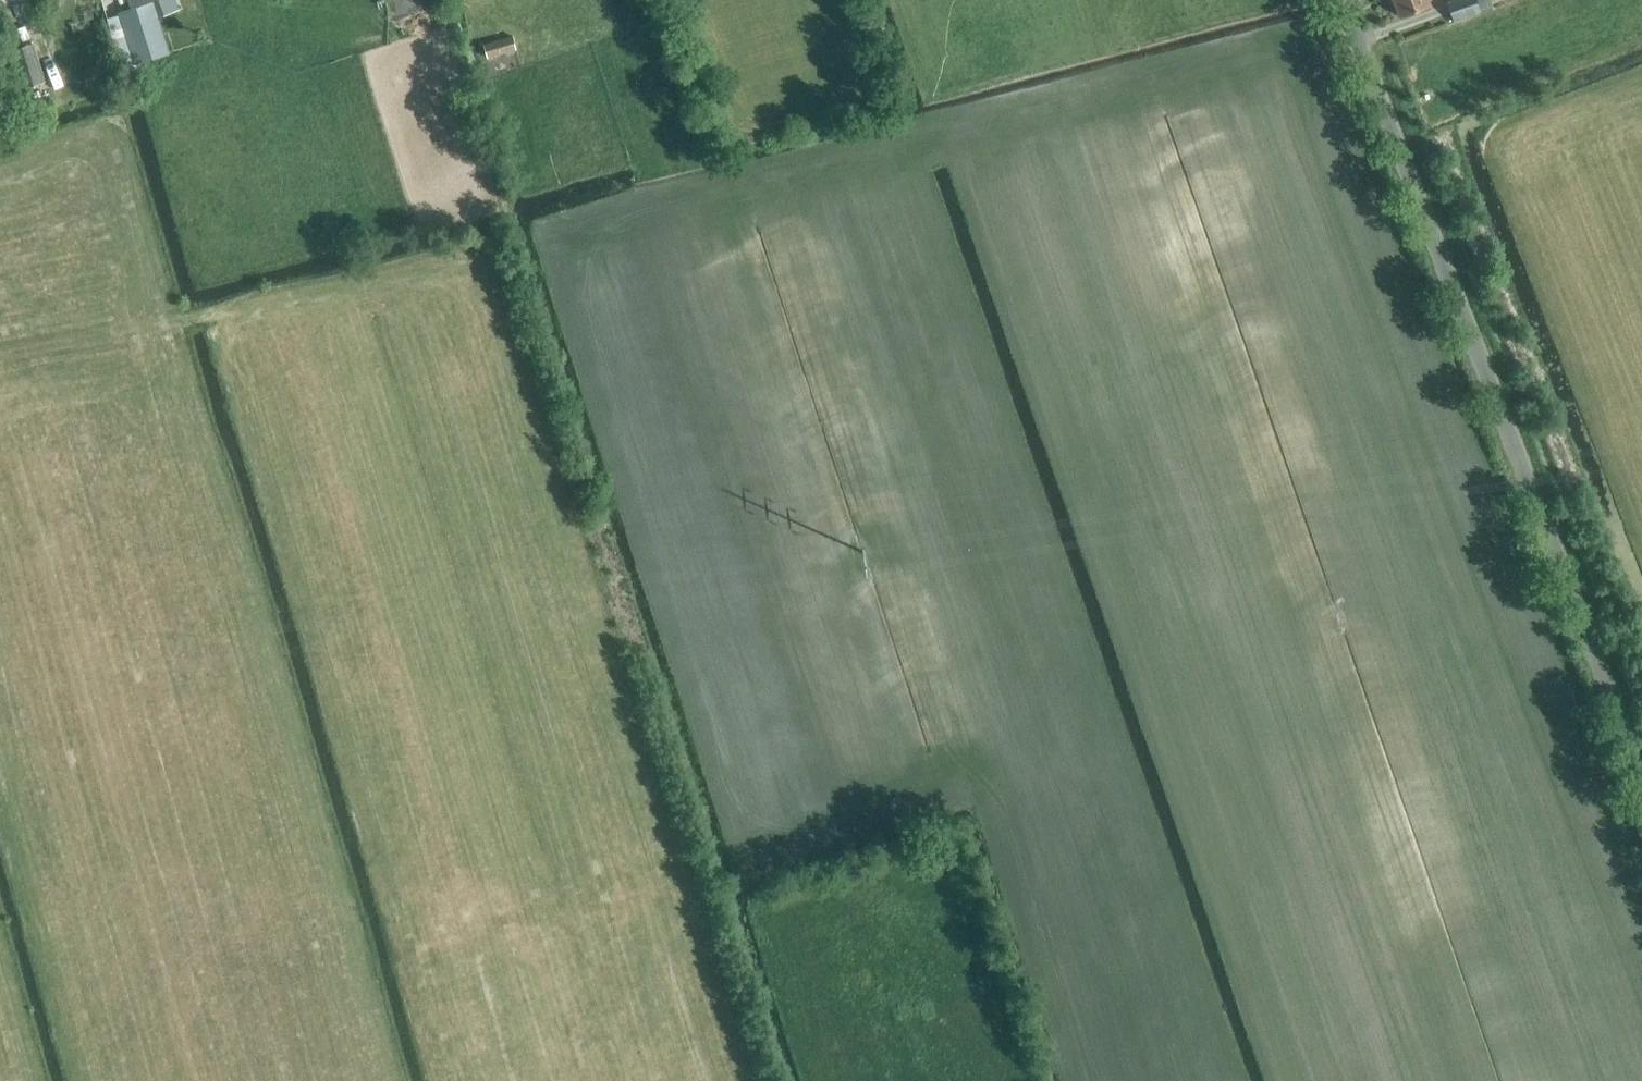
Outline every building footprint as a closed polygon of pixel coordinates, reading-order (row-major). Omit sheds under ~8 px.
[(131,11),(119,16),(137,65),(182,48),(177,37),(193,31),(182,0),(127,0),(131,11)] [(1399,17),(1430,5),(1428,0),(1393,0),(1399,17)] [(1491,8),(1488,0),(1456,0),(1447,3),(1454,23),(1491,8)] [(488,58),(517,50),(513,36),(484,45),(488,58)] [(46,80),(35,42),(12,49),(24,87),(46,80)] [(9,109),(1,80),(0,80),(0,112),(9,109)] [(12,117),(0,120),(0,136),(16,131),(12,117)]
